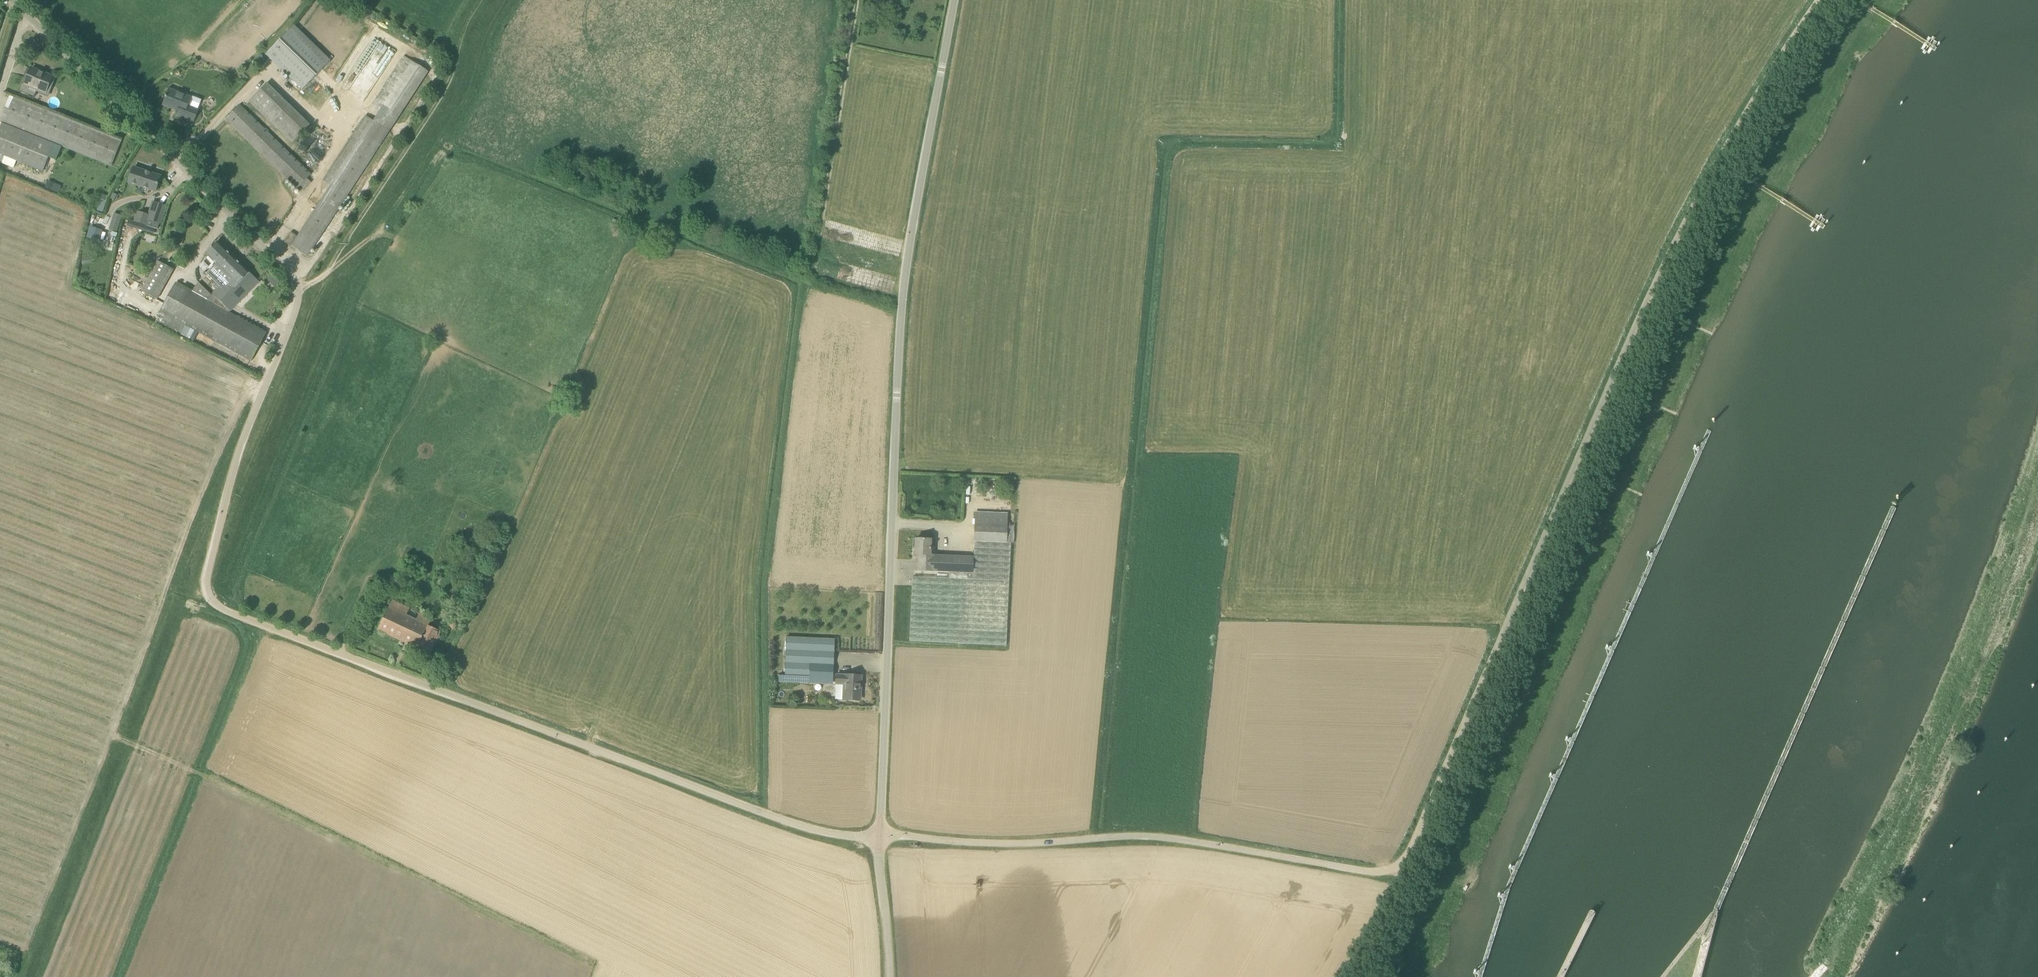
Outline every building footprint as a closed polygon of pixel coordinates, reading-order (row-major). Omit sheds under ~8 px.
[(295,25),(266,55),(302,90),(331,60),(295,25)] [(298,236),(291,232),(284,242),(307,257),(426,71),(404,57),(371,107),(378,112),(373,120),(298,236)] [(43,74),(31,69),(25,84),(37,89),(38,87),(47,90),(52,76),(44,72),(43,74)] [(263,116),(281,97),(267,83),(249,102),(263,116)] [(194,123),(199,109),(188,106),(192,97),(169,88),(162,105),(177,111),(176,115),(194,123)] [(2,123),(63,146),(112,166),(121,141),(10,96),(0,121),(0,122),(2,123)] [(312,174),(239,105),(226,119),(301,193),(310,183),(306,179),(312,174)] [(2,123),(0,127),(0,161),(2,155),(29,166),(43,172),(49,158),(56,161),(57,159),(58,159),(63,146),(2,123)] [(156,191),(161,176),(133,167),(129,182),(156,191)] [(52,191),(55,184),(47,180),(45,188),(52,191)] [(148,219),(160,223),(166,206),(153,202),(148,219)] [(115,212),(109,228),(118,231),(123,215),(115,212)] [(91,226),(87,239),(100,242),(104,229),(91,226)] [(213,304),(228,312),(258,282),(217,242),(206,254),(216,264),(207,273),(221,286),(226,292),(217,301),(215,300),(213,304)] [(157,300),(174,271),(157,262),(141,291),(157,300)] [(161,311),(251,361),(266,333),(228,312),(213,304),(176,283),(161,311)] [(974,541),(1007,543),(1008,526),(974,525),(974,541)] [(916,539),(916,540),(913,540),(913,547),(915,547),(915,555),(920,555),(919,571),(935,571),(936,555),(930,555),(930,539),(916,539)] [(1010,543),(1007,543),(974,541),(973,557),(974,557),(973,573),(949,572),(949,579),(913,577),(910,641),(1005,646),(1010,543)] [(974,557),(973,557),(936,555),(935,571),(949,572),(973,573),(974,557)] [(431,619),(419,613),(416,620),(404,615),(407,608),(391,600),(378,630),(414,647),(413,649),(429,657),(440,631),(427,625),(431,619)] [(448,627),(457,632),(462,620),(453,616),(448,627)] [(833,681),(834,664),(834,652),(835,642),(787,640),(785,676),(779,676),(779,682),(809,684),(809,680),(833,681)] [(836,675),(835,699),(843,699),(843,700),(859,701),(860,685),(861,685),(861,676),(844,675),(836,675)]
